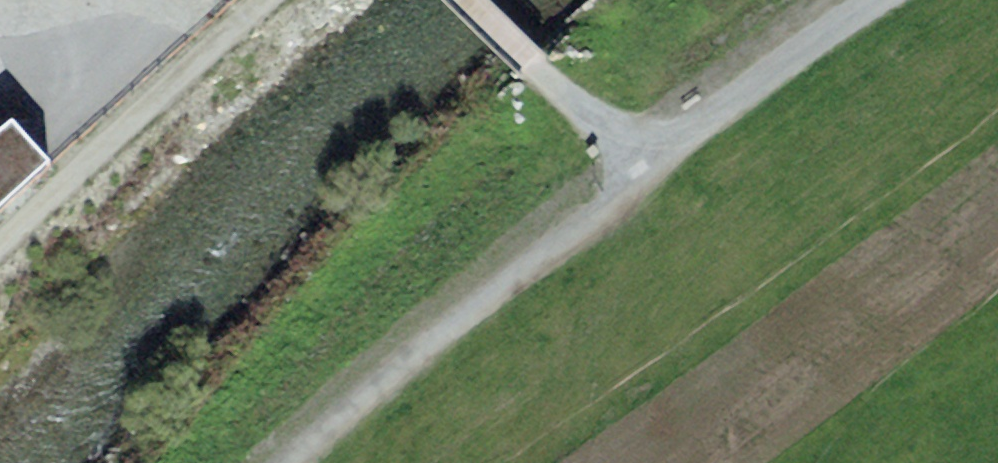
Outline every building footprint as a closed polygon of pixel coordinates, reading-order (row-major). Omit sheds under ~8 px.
[(53,171),(14,130),(0,141),(0,219),(53,171)]
